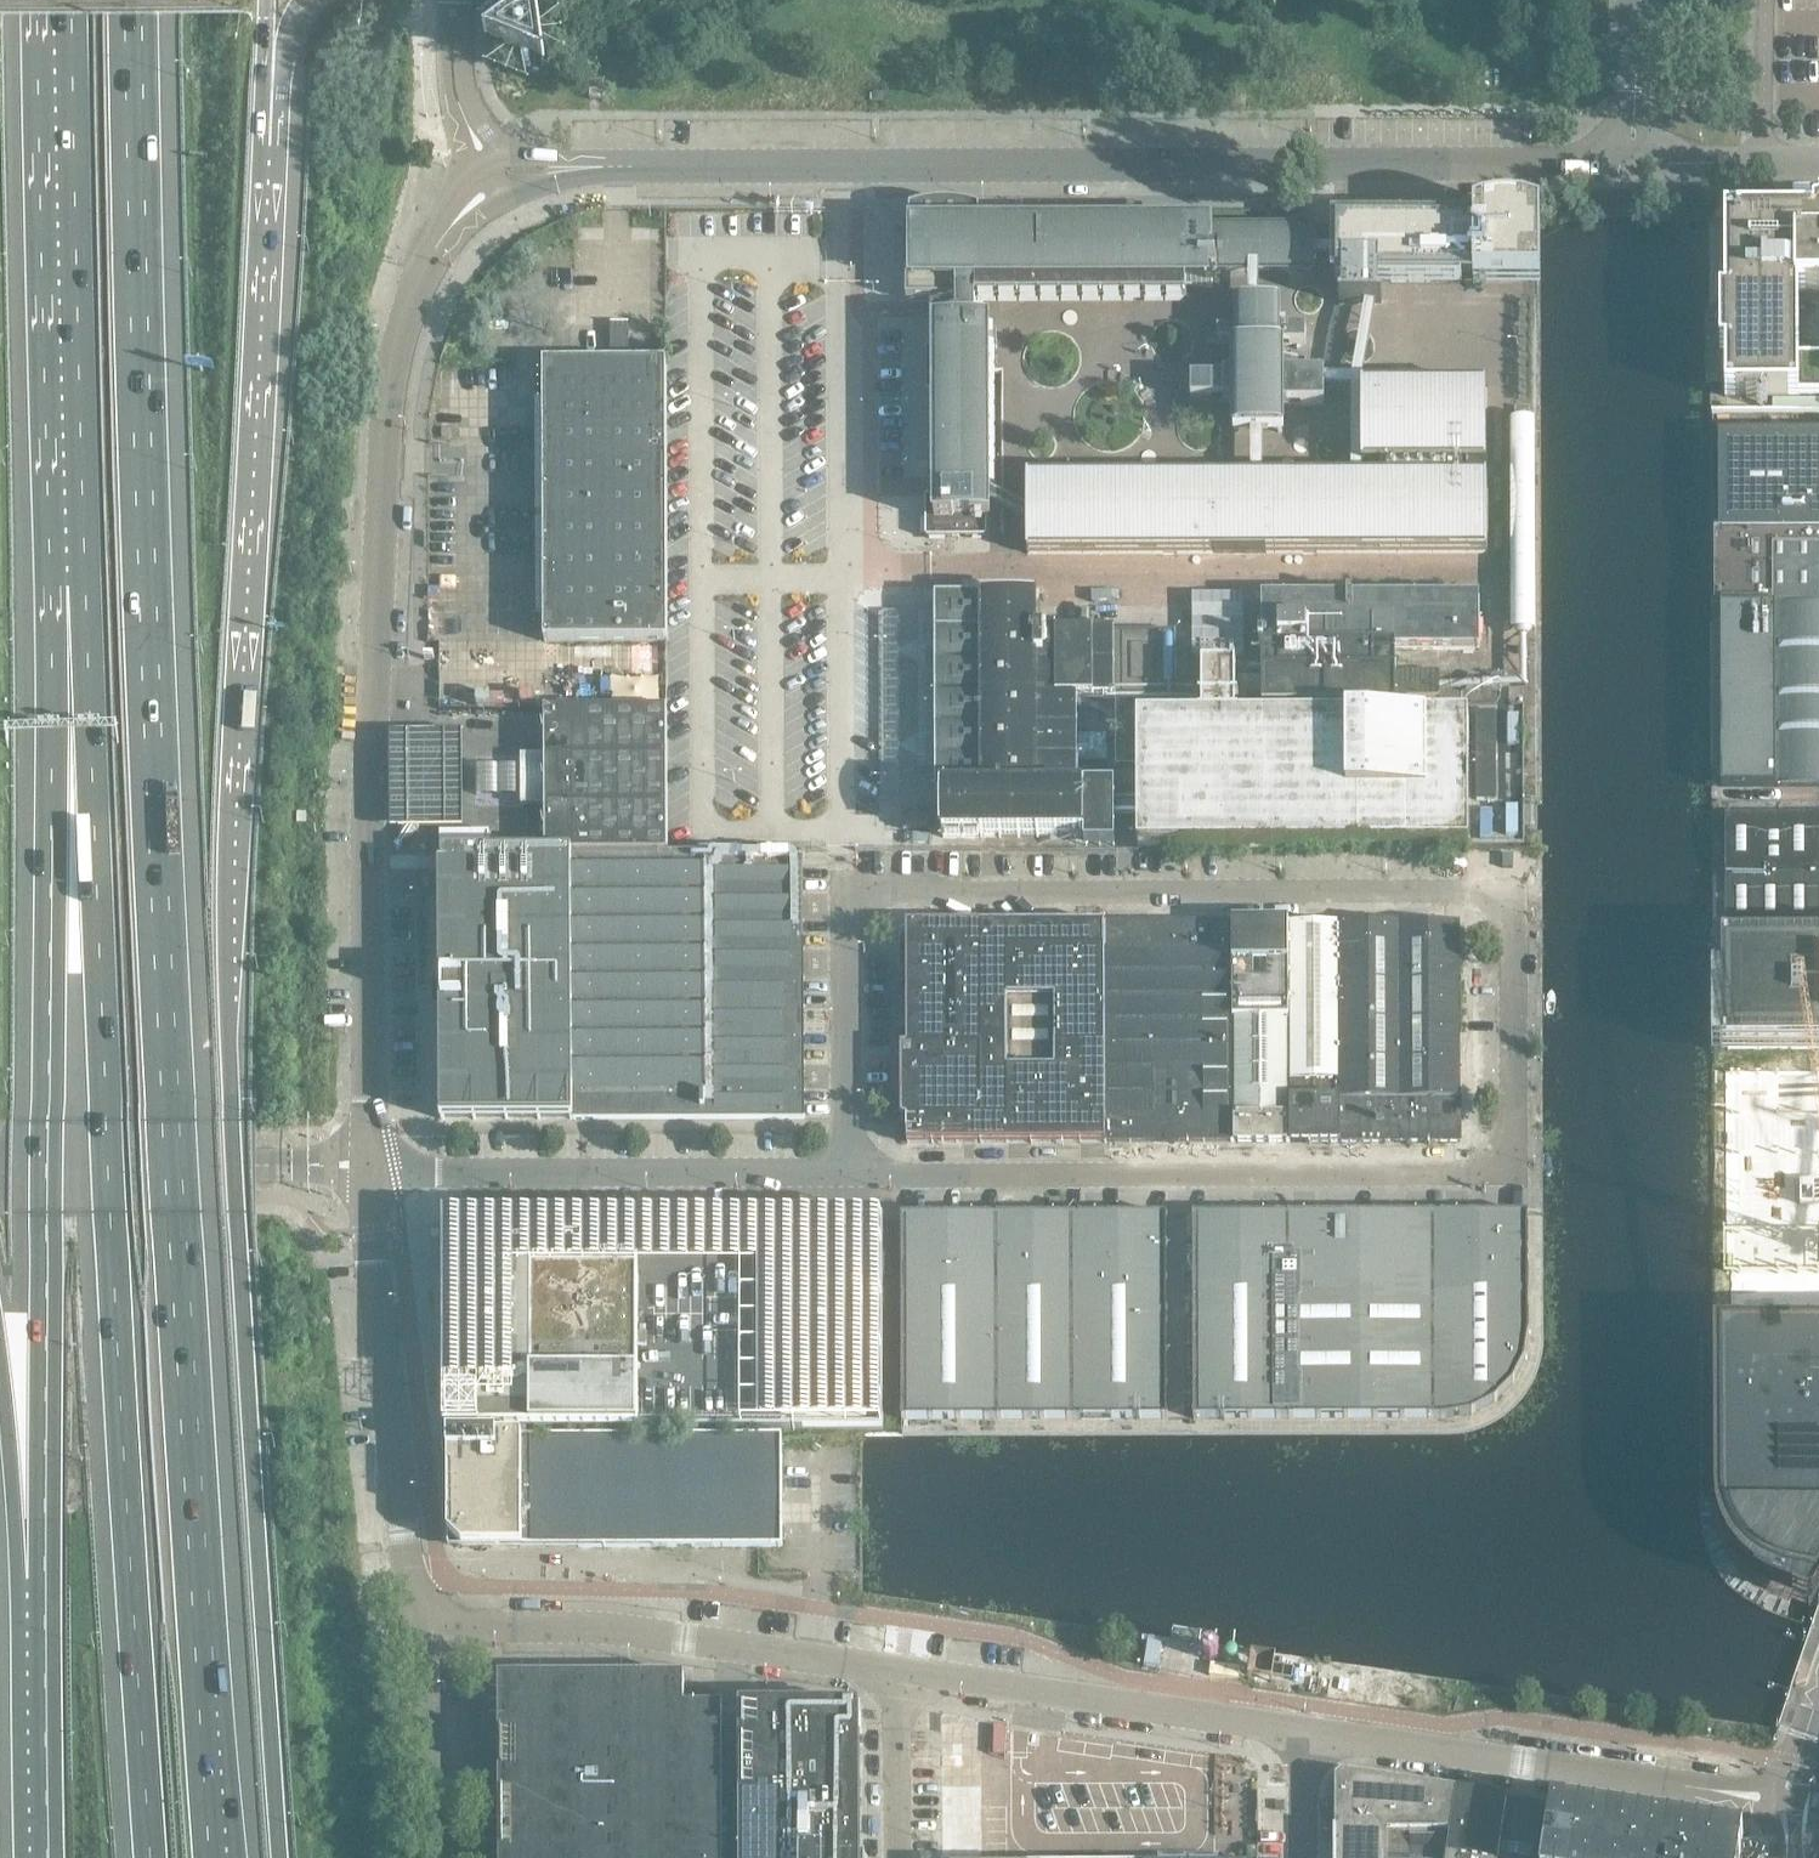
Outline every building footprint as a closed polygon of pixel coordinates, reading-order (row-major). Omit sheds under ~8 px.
[(590,81),(590,99),(596,99),(604,99),(604,81),(590,81)] [(879,103),(883,103),(882,93),(873,94),(874,103),(879,103)] [(975,316),(975,301),(1186,300),(1186,288),(1207,288),(1213,288),(1213,282),(1213,273),(1217,273),(1217,272),(1248,272),(1259,272),(1312,272),(1312,253),(1312,241),(1312,233),(1210,233),(1210,228),(1038,229),(1038,227),(1038,226),(1038,225),(1037,224),(1036,224),(1023,224),(1021,224),(1020,224),(1020,225),(1019,226),(1019,231),(1019,233),(1017,233),(1017,236),(1005,236),(1005,233),(1005,232),(1004,231),(996,231),(991,231),(990,232),(990,236),(980,236),(980,213),(979,212),(962,207),(945,206),(928,207),(911,212),(910,214),(910,233),(910,270),(907,270),(907,301),(957,301),(957,312),(957,326),(934,326),(933,326),(934,348),(934,485),(934,496),(928,496),(927,496),(926,497),(926,498),(926,533),(926,536),(926,537),(926,538),(927,538),(928,539),(985,538),(986,538),(987,537),(987,536),(987,521),(990,521),(991,520),(991,499),(991,486),(990,349),(997,349),(997,330),(990,330),(990,326),(989,326),(975,326),(975,316)] [(1337,253),(1337,284),(1370,284),(1384,284),(1462,284),(1462,279),(1474,279),(1474,284),(1527,285),(1541,285),(1541,217),(1534,215),(1529,213),(1524,212),(1517,211),(1507,210),(1500,211),(1495,211),(1490,212),(1486,213),(1481,215),(1474,217),(1474,228),(1463,228),(1462,223),(1337,223),(1337,228),(1337,242),(1337,253)] [(1725,398),(1818,397),(1818,358),(1799,358),(1799,293),(1818,293),(1818,212),(1813,214),(1813,218),(1764,219),(1725,219),(1725,398)] [(1337,242),(1312,241),(1312,253),(1337,253),(1337,242)] [(1259,272),(1248,272),(1249,305),(1259,305),(1259,272)] [(1357,374),(1325,375),(1325,385),(1369,386),(1384,284),(1370,284),(1357,374)] [(1282,375),(1282,348),(1279,348),(1279,345),(1290,346),(1306,346),(1306,329),(1290,329),(1279,329),(1279,305),(1259,305),(1249,305),(1234,305),(1234,314),(1238,314),(1238,331),(1218,331),(1218,332),(1207,332),(1207,344),(1218,344),(1218,345),(1239,345),(1239,350),(1236,350),(1235,380),(1227,380),(1191,380),(1191,382),(1176,382),(1176,400),(1191,400),(1192,403),(1227,402),(1235,403),(1236,428),(1251,428),(1252,427),(1264,428),(1283,427),(1282,406),(1301,406),(1325,406),(1325,385),(1325,375),(1301,375),(1282,375)] [(628,325),(610,324),(609,364),(619,364),(628,364),(628,325)] [(667,642),(666,364),(628,364),(619,364),(609,364),(544,365),(545,619),(545,641),(545,642),(667,642)] [(1029,556),(1489,553),(1489,480),(1470,480),(1470,468),(1489,468),(1490,386),(1369,386),(1363,469),(1381,469),(1382,481),(1264,480),(1252,481),(1029,483),(1029,506),(1029,518),(1029,556)] [(1533,630),(1533,418),(1509,418),(1510,630),(1533,630)] [(1251,428),(1252,481),(1264,480),(1264,428),(1251,428)] [(1713,433),(1713,607),(1722,607),(1776,607),(1818,607),(1818,432),(1713,433)] [(1029,506),(991,486),(991,499),(1029,518),(1029,506)] [(1076,793),(1076,698),(1176,697),(1176,657),(1176,632),(1036,632),(1036,599),(961,599),(961,588),(928,588),(928,600),(937,600),(937,612),(938,630),(938,697),(938,728),(938,793),(943,793),(943,801),(944,838),(991,838),(1077,838),(1077,837),(1080,837),(1085,837),(1085,847),(1087,847),(1115,847),(1115,820),(1138,820),(1138,843),(1138,846),(1139,846),(1139,847),(1140,847),(1140,848),(1172,848),(1469,846),(1469,843),(1469,840),(1469,717),(1375,718),(1307,718),(1139,719),(1139,720),(1138,720),(1138,808),(1115,808),(1115,788),(1085,788),(1085,793),(1076,793)] [(1246,656),(1247,592),(1196,591),(1195,655),(1246,656)] [(1396,673),(1396,650),(1479,650),(1479,599),(1353,599),(1353,597),(1347,597),(1347,599),(1263,600),(1264,639),(1260,639),(1260,647),(1264,647),(1264,664),(1264,670),(1264,678),(1264,693),(1264,709),(1307,709),(1307,718),(1375,718),(1375,709),(1396,709),(1396,697),(1440,697),(1440,673),(1396,673)] [(1776,607),(1722,607),(1722,787),(1818,787),(1818,607),(1776,607)] [(1264,670),(1264,664),(1249,664),(1249,662),(1238,662),(1238,672),(1249,672),(1249,670),(1264,670)] [(1264,693),(1264,678),(1236,677),(1236,668),(1202,669),(1202,702),(1248,702),(1248,693),(1264,693)] [(667,848),(667,710),(545,710),(545,731),(546,755),(522,755),(522,801),(522,805),(546,805),(546,831),(546,853),(573,853),(667,853),(667,848)] [(465,836),(466,738),(446,737),(425,737),(399,737),(393,737),(392,829),(398,829),(418,829),(424,829),(424,836),(465,836)] [(909,814),(904,814),(904,832),(931,832),(931,814),(914,814),(909,814)] [(1727,814),(1727,934),(1818,934),(1818,814),(1727,814)] [(443,842),(443,853),(476,853),(476,841),(446,842),(443,842)] [(805,1111),(804,872),(804,852),(690,853),(667,853),(573,853),(574,1120),(680,1120),(805,1119),(805,1111)] [(574,1120),(573,853),(546,853),(476,853),(443,853),(443,860),(443,867),(442,867),(440,867),(440,878),(440,887),(441,973),(442,1120),(508,1120),(574,1120)] [(1460,974),(1460,923),(1428,924),(1428,975),(1460,974)] [(1106,1143),(1106,924),(907,925),(907,1047),(902,1047),(902,1120),(908,1120),(908,1144),(1106,1143)] [(1232,1143),(1232,924),(1106,924),(1106,1143),(1232,1143)] [(1287,1143),(1286,924),(1235,924),(1236,1143),(1287,1143)] [(1334,1004),(1334,924),(1290,924),(1290,1004),(1334,1004)] [(1368,1004),(1368,924),(1334,924),(1334,1004),(1368,1004)] [(1399,975),(1399,924),(1368,924),(1368,1004),(1399,1004),(1399,975)] [(1428,975),(1428,924),(1399,924),(1399,975),(1428,975)] [(1723,947),(1722,1050),(1727,1050),(1727,1057),(1818,1057),(1818,947),(1723,947)] [(1460,1004),(1460,974),(1428,975),(1399,975),(1399,1004),(1460,1004)] [(1400,1081),(1400,1062),(1399,1033),(1399,1004),(1368,1004),(1334,1004),(1290,1004),(1290,1142),(1460,1142),(1460,1101),(1400,1101),(1400,1081)] [(1460,1033),(1460,1004),(1399,1004),(1399,1033),(1460,1033)] [(1460,1062),(1460,1033),(1399,1033),(1400,1062),(1460,1062)] [(1460,1081),(1460,1062),(1400,1062),(1400,1081),(1460,1081)] [(1460,1101),(1460,1081),(1400,1081),(1400,1101),(1460,1101)] [(1720,1083),(1720,1315),(1818,1315),(1818,1083),(1720,1083)] [(1434,1419),(1434,1215),(1427,1215),(1288,1216),(1289,1419),(1434,1419)] [(1529,1336),(1529,1216),(1529,1215),(1434,1215),(1434,1419),(1447,1419),(1472,1415),(1495,1403),(1513,1385),(1525,1361),(1529,1336)] [(994,1420),(994,1216),(902,1217),(902,1420),(994,1420)] [(1073,1420),(1073,1216),(994,1216),(994,1420),(1073,1420)] [(1168,1420),(1168,1216),(1073,1216),(1073,1420),(1168,1420)] [(1289,1419),(1288,1216),(1197,1216),(1193,1216),(1193,1219),(1194,1420),(1289,1419)] [(883,1430),(884,1312),(882,1312),(882,1218),(875,1218),(862,1218),(823,1218),(765,1218),(756,1218),(509,1218),(493,1218),(477,1218),(447,1218),(447,1429),(451,1429),(785,1430),(803,1430),(883,1430)] [(1728,1334),(1721,1334),(1721,1335),(1720,1335),(1720,1502),(1720,1505),(1721,1511),(1722,1514),(1723,1520),(1723,1523),(1725,1528),(1727,1534),(1729,1537),(1731,1542),(1734,1547),(1738,1552),(1739,1554),(1743,1558),(1749,1565),(1754,1568),(1756,1570),(1761,1573),(1764,1575),(1769,1578),(1777,1581),(1782,1583),(1788,1585),(1794,1586),(1818,1590),(1818,1334),(1728,1334)] [(783,1513),(782,1464),(782,1436),(449,1437),(449,1445),(449,1534),(456,1541),(463,1547),(579,1547),(579,1548),(684,1547),(759,1547),(783,1547),(783,1513)] [(1159,1669),(1163,1640),(1149,1638),(1145,1667),(1159,1669)] [(723,1710),(723,1708),(716,1708),(716,1694),(685,1690),(685,1678),(682,1678),(682,1679),(503,1680),(503,1679),(500,1679),(501,1857),(724,1857),(723,1710)] [(860,1708),(856,1708),(741,1708),(742,1856),(731,1856),(731,1857),(860,1857),(860,1712),(860,1708)] [(973,1720),(943,1714),(943,1857),(974,1857),(973,1720)] [(1456,1791),(1342,1774),(1336,1780),(1337,1857),(1446,1857),(1456,1791)] [(1543,1806),(1546,1806),(1546,1804),(1540,1803),(1466,1792),(1461,1791),(1456,1791),(1446,1857),(1536,1857),(1543,1806)] [(1743,1834),(1551,1806),(1543,1857),(1740,1857),(1743,1834)] [(387,1846),(373,1846),(373,1857),(387,1857),(387,1846)]
